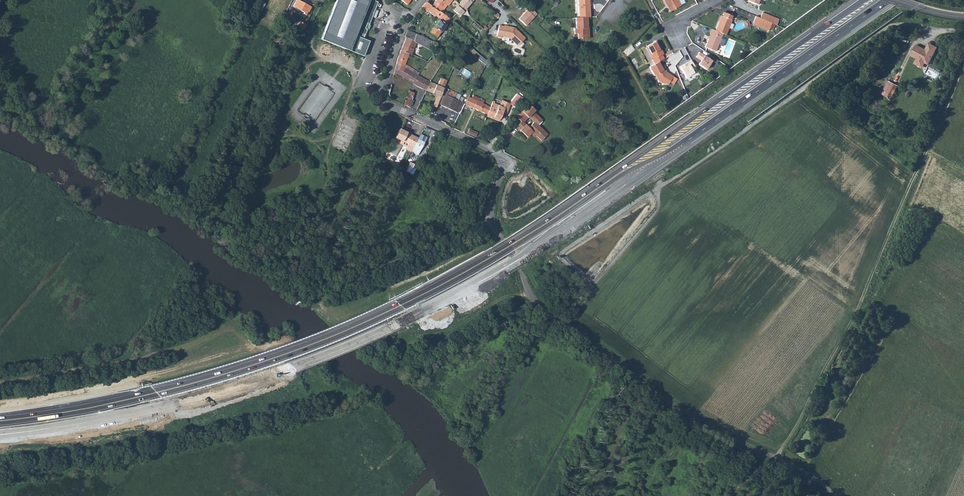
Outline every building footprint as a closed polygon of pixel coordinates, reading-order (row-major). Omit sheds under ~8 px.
[(298,0),(296,0),(293,7),(304,12),(303,14),(306,15),(308,12),(309,12),(311,7),(298,0)] [(321,39),(363,56),(370,41),(363,38),(367,29),(365,28),(367,24),(369,25),(378,2),(373,0),(336,0),(321,39)] [(432,6),(439,11),(443,14),(445,11),(444,10),(442,8),(446,3),(448,5),(449,6),(453,0),(436,0),(432,6)] [(457,6),(464,12),(475,0),(462,0),(457,6)] [(579,18),(587,17),(591,17),(590,0),(578,0),(579,18)] [(669,12),(680,6),(677,0),(662,0),(669,12)] [(426,2),(422,7),(428,12),(428,11),(435,17),(436,16),(440,19),(430,32),(437,37),(450,20),(443,14),(439,11),(432,6),(426,2)] [(464,12),(457,6),(454,10),(460,16),(464,12)] [(537,14),(530,7),(528,11),(527,10),(519,19),(526,26),(537,14)] [(714,30),(722,33),(724,34),(731,20),(730,19),(731,16),(723,12),(721,16),(717,25),(716,25),(714,30)] [(759,19),(771,24),(775,25),(778,19),(762,12),(759,19)] [(579,18),(576,18),(576,28),(574,28),(574,34),(578,34),(578,39),(589,38),(589,28),(588,28),(587,17),(579,18)] [(755,17),(752,24),(769,30),(771,24),(759,19),(755,17)] [(498,27),(495,37),(501,38),(501,36),(508,38),(519,49),(523,45),(521,43),(525,40),(514,29),(503,26),(503,28),(498,27)] [(407,30),(404,36),(405,37),(414,40),(414,41),(415,42),(416,42),(423,46),(427,39),(407,30)] [(707,40),(704,47),(714,51),(717,44),(721,46),(724,39),(720,37),(722,33),(714,30),(713,30),(708,41),(707,40)] [(414,40),(405,37),(400,50),(409,54),(411,54),(415,42),(414,41),(414,40)] [(427,39),(423,46),(429,49),(433,42),(427,39)] [(646,46),(653,59),(651,59),(653,64),(658,61),(663,59),(661,55),(657,46),(658,45),(655,41),(646,46)] [(916,45),(911,55),(917,59),(915,62),(916,64),(921,66),(922,66),(923,63),(930,65),(939,47),(929,43),(926,50),(916,45)] [(645,47),(651,59),(653,59),(646,46),(645,47)] [(473,48),(470,52),(485,66),(487,61),(473,48)] [(400,50),(393,74),(396,76),(397,74),(412,83),(417,75),(418,75),(419,73),(406,64),(409,54),(400,50)] [(699,52),(696,57),(701,60),(701,61),(701,62),(699,63),(698,65),(705,69),(711,61),(699,52)] [(648,67),(653,75),(654,75),(657,80),(662,84),(663,82),(667,85),(668,82),(672,76),(668,73),(667,74),(666,73),(664,69),(662,70),(658,61),(653,64),(648,67)] [(691,61),(680,67),(686,78),(697,72),(691,61)] [(417,75),(412,83),(418,87),(426,91),(430,82),(418,75),(417,75)] [(430,82),(426,91),(428,92),(437,95),(433,106),(436,107),(438,103),(441,96),(443,88),(447,81),(441,78),(438,85),(430,82)] [(885,96),(890,99),(897,86),(892,83),(885,96)] [(390,85),(388,93),(391,98),(404,103),(408,91),(390,85)] [(441,96),(438,103),(457,112),(462,103),(457,100),(460,95),(449,89),(448,91),(443,88),(441,96)] [(404,103),(404,104),(410,107),(414,93),(408,91),(404,103)] [(517,94),(510,104),(515,108),(522,98),(517,94)] [(469,96),(464,104),(469,106),(487,115),(489,111),(490,107),(469,96)] [(489,111),(487,115),(499,120),(502,113),(506,114),(508,109),(507,109),(508,106),(506,102),(501,103),(500,106),(499,106),(494,103),(494,102),(492,101),(490,107),(489,111)] [(522,111),(521,110),(515,116),(521,122),(516,126),(527,137),(530,134),(532,132),(535,135),(541,140),(547,134),(537,125),(542,120),(534,112),(535,110),(529,104),(522,111)] [(400,128),(395,138),(408,145),(407,147),(412,150),(418,138),(418,137),(400,128)] [(412,150),(411,151),(420,155),(426,142),(418,137),(418,138),(412,150)] [(395,138),(394,140),(394,141),(402,145),(407,147),(408,145),(395,138)]
